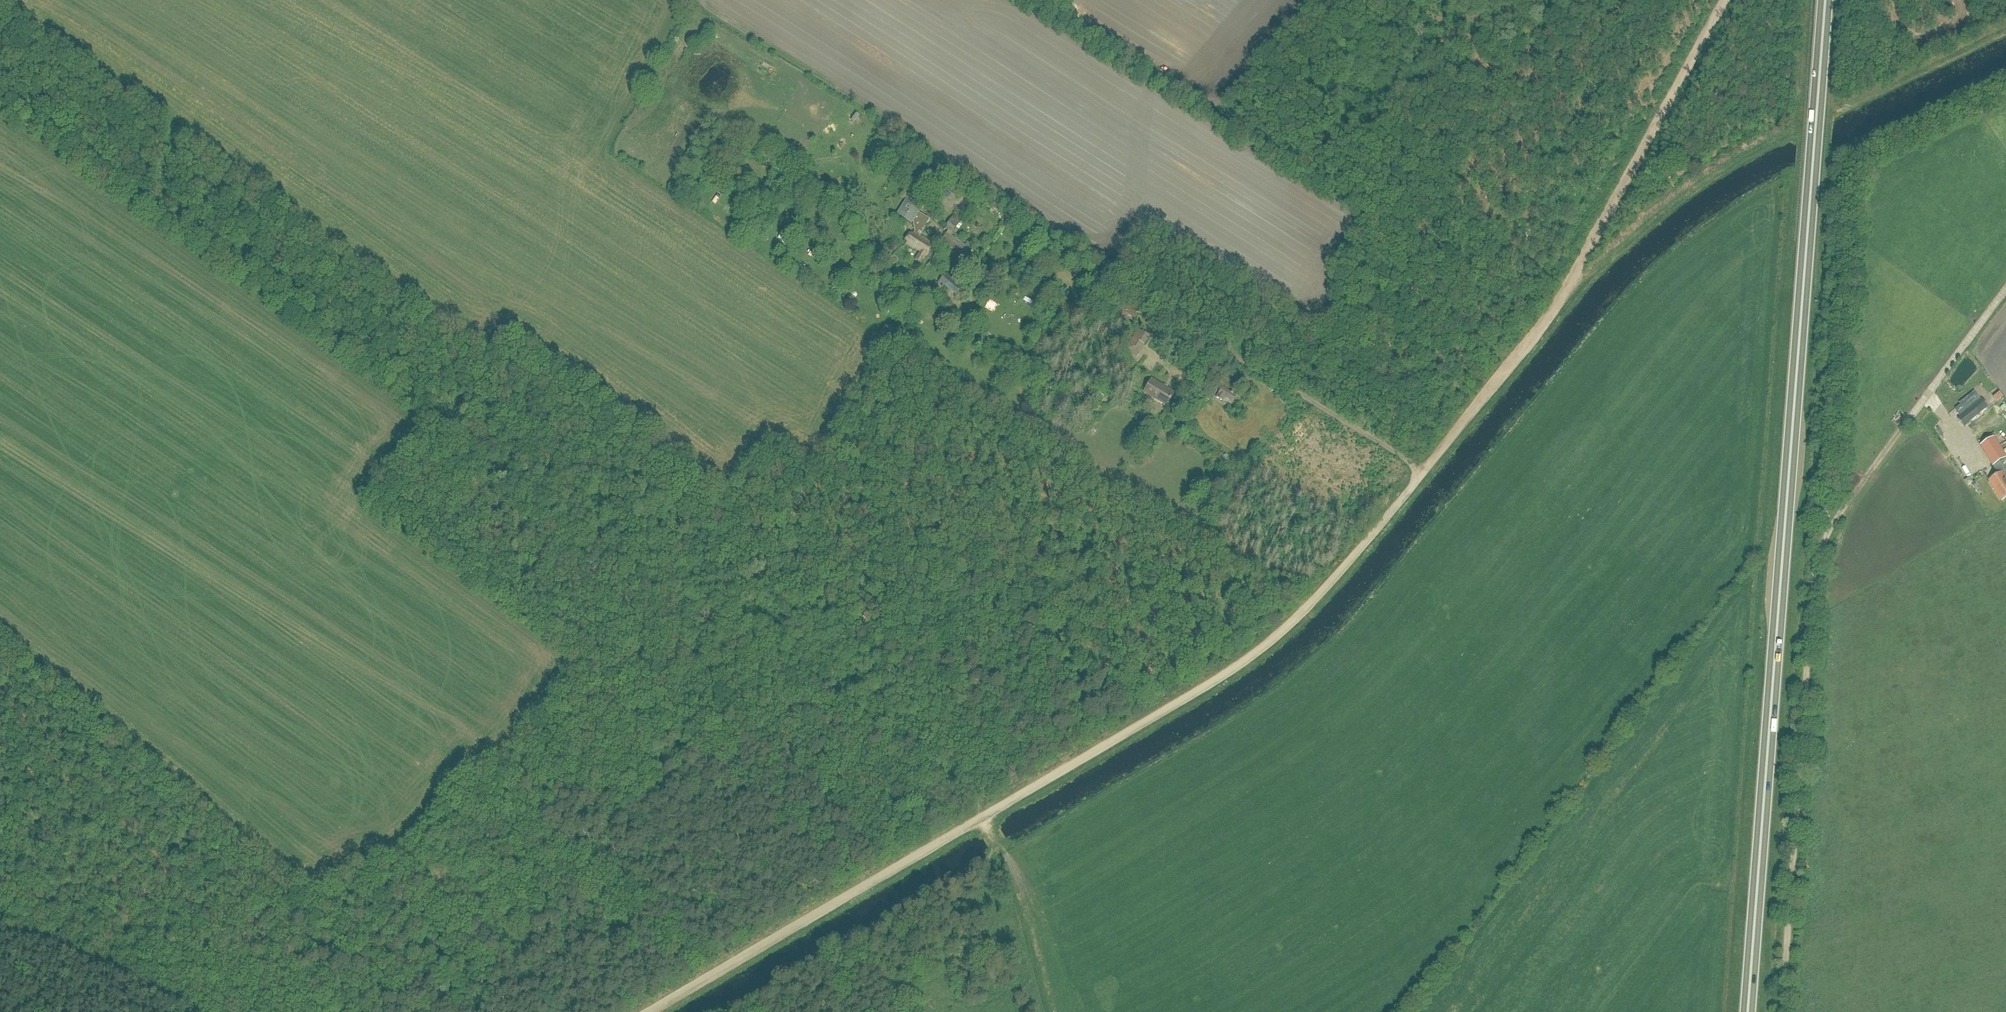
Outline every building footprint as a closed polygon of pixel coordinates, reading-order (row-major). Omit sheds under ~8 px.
[(903,176),(912,175),(911,165),(901,166),(903,176)] [(1492,197),(1490,189),(1485,190),(1485,191),(1484,192),(1485,196),(1486,196),(1487,199),(1492,197)] [(907,199),(898,214),(911,222),(912,221),(914,231),(912,235),(910,234),(906,241),(907,242),(906,244),(926,257),(936,242),(930,239),(928,241),(920,236),(930,220),(918,212),(921,208),(907,199)] [(994,217),(999,211),(994,206),(989,212),(994,217)] [(952,214),(944,228),(952,234),(962,221),(952,214)] [(941,242),(965,257),(967,259),(973,251),(970,249),(951,235),(946,233),(941,242)] [(941,283),(943,285),(941,287),(943,288),(945,286),(955,295),(964,284),(950,273),(949,275),(946,273),(939,282),(937,284),(939,285),(941,283)] [(1141,310),(1125,301),(1119,310),(1135,319),(1141,310)] [(1138,329),(1131,339),(1129,344),(1125,351),(1137,358),(1144,345),(1144,346),(1150,336),(1138,329)] [(1151,379),(1143,393),(1166,406),(1175,393),(1151,379)] [(1232,402),(1236,395),(1223,386),(1215,397),(1223,402),(1225,398),(1232,402)] [(1052,405),(1061,411),(1072,394),(1063,388),(1052,405)] [(1972,407),(1958,418),(1964,426),(1978,415),(1972,407)] [(2005,498),(2005,478),(2002,472),(1989,481),(2001,501),(2005,498)]
